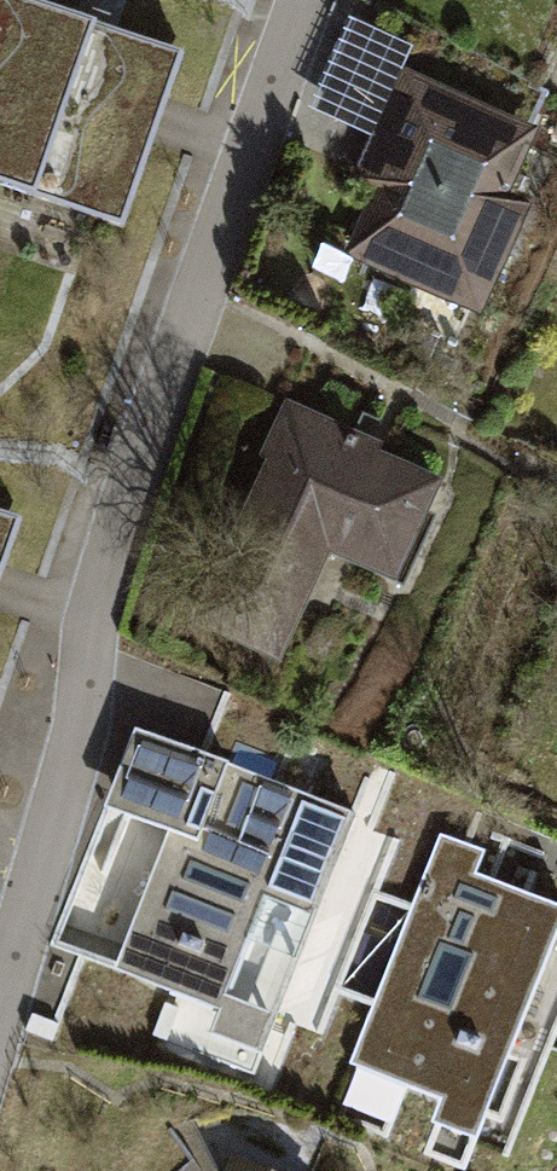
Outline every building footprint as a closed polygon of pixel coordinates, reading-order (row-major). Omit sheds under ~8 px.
[(37,0),(0,0),(0,173),(16,179),(73,12),(37,0)] [(93,20),(73,12),(16,179),(131,217),(187,51),(93,20)] [(411,45),(348,18),(308,107),(371,135),(411,45)] [(412,82),(362,192),(386,203),(354,273),(505,340),(555,229),(527,216),(556,149),(556,147),(412,82)] [(422,601),(465,500),(391,469),(398,453),(297,410),(247,527),(422,601)] [(21,514),(0,507),(0,575),(21,514)] [(197,845),(167,833),(113,970),(270,1032),(356,817),(229,766),(197,845)] [(430,857),(347,1064),(484,1119),(556,936),(556,907),(430,857)] [(229,1153),(222,1170),(213,1167),(190,1119),(169,1129),(189,1161),(178,1170),(276,1170),(229,1153)]
